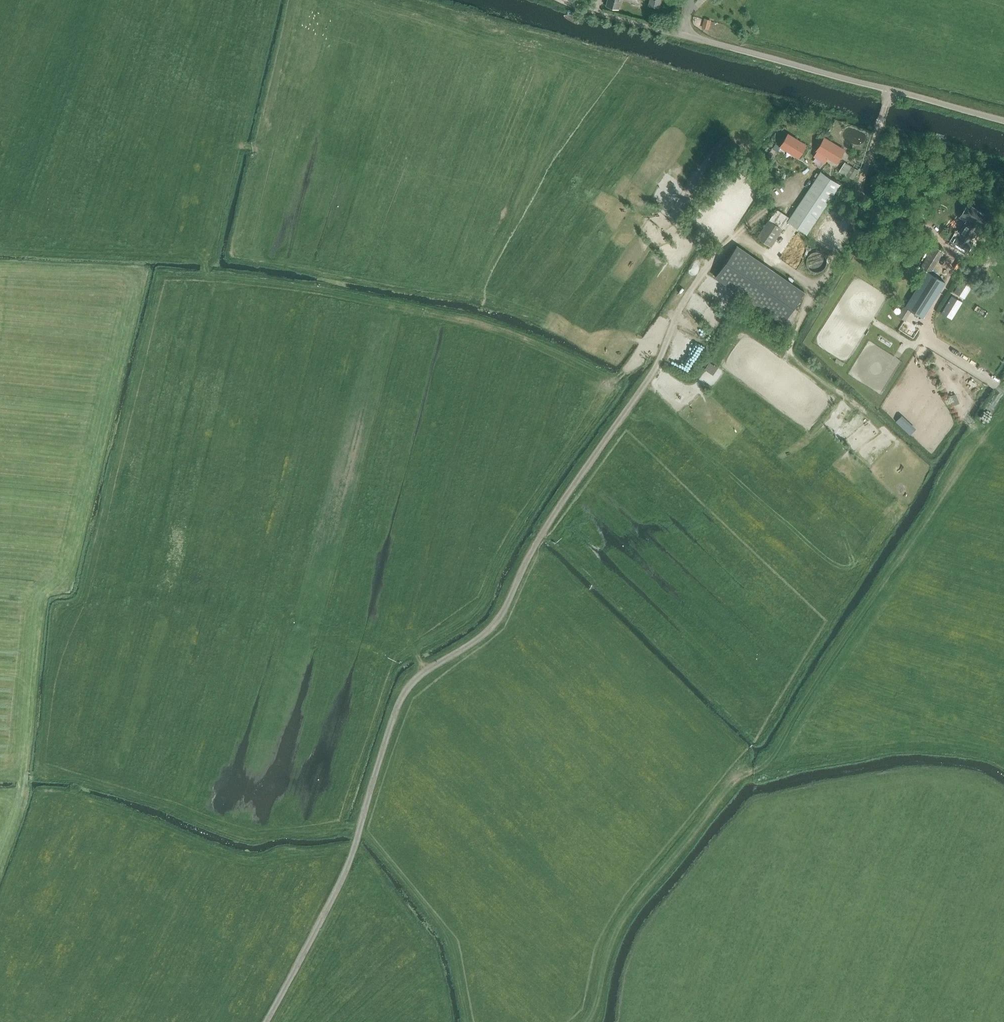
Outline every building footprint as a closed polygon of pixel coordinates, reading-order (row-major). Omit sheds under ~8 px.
[(607,6),(619,9),(621,0),(608,0),(607,6)] [(649,6),(659,8),(661,0),(650,0),(649,6)] [(781,147),(799,158),(806,145),(787,133),(780,147),(781,147)] [(817,151),(814,156),(824,163),(827,158),(836,163),(844,150),(824,137),(816,151),(817,151)] [(775,144),(772,148),(778,152),(781,147),(780,147),(775,144)] [(851,166),(846,175),(853,179),(858,170),(851,166)] [(816,178),(789,219),(776,210),(769,220),(757,238),(771,247),(787,222),(807,234),(839,184),(821,171),(819,174),(816,173),(814,176),(816,178)] [(959,217),(968,221),(961,233),(958,232),(953,241),(967,249),(972,240),(971,239),(978,226),(981,228),(988,214),(967,203),(959,217)] [(783,323),(804,292),(737,245),(715,276),(783,323)] [(931,273),(944,252),(934,246),(920,267),(927,272),(905,306),(923,317),(945,282),(931,273)] [(825,263),(825,260),(824,256),(822,253),(819,251),(814,250),(811,250),(808,251),(805,254),(803,256),(803,258),(802,262),(803,265),(805,268),(807,270),(809,272),(813,273),(817,272),(821,270),(823,267),(825,263)] [(899,316),(904,320),(910,310),(905,307),(899,316)]
